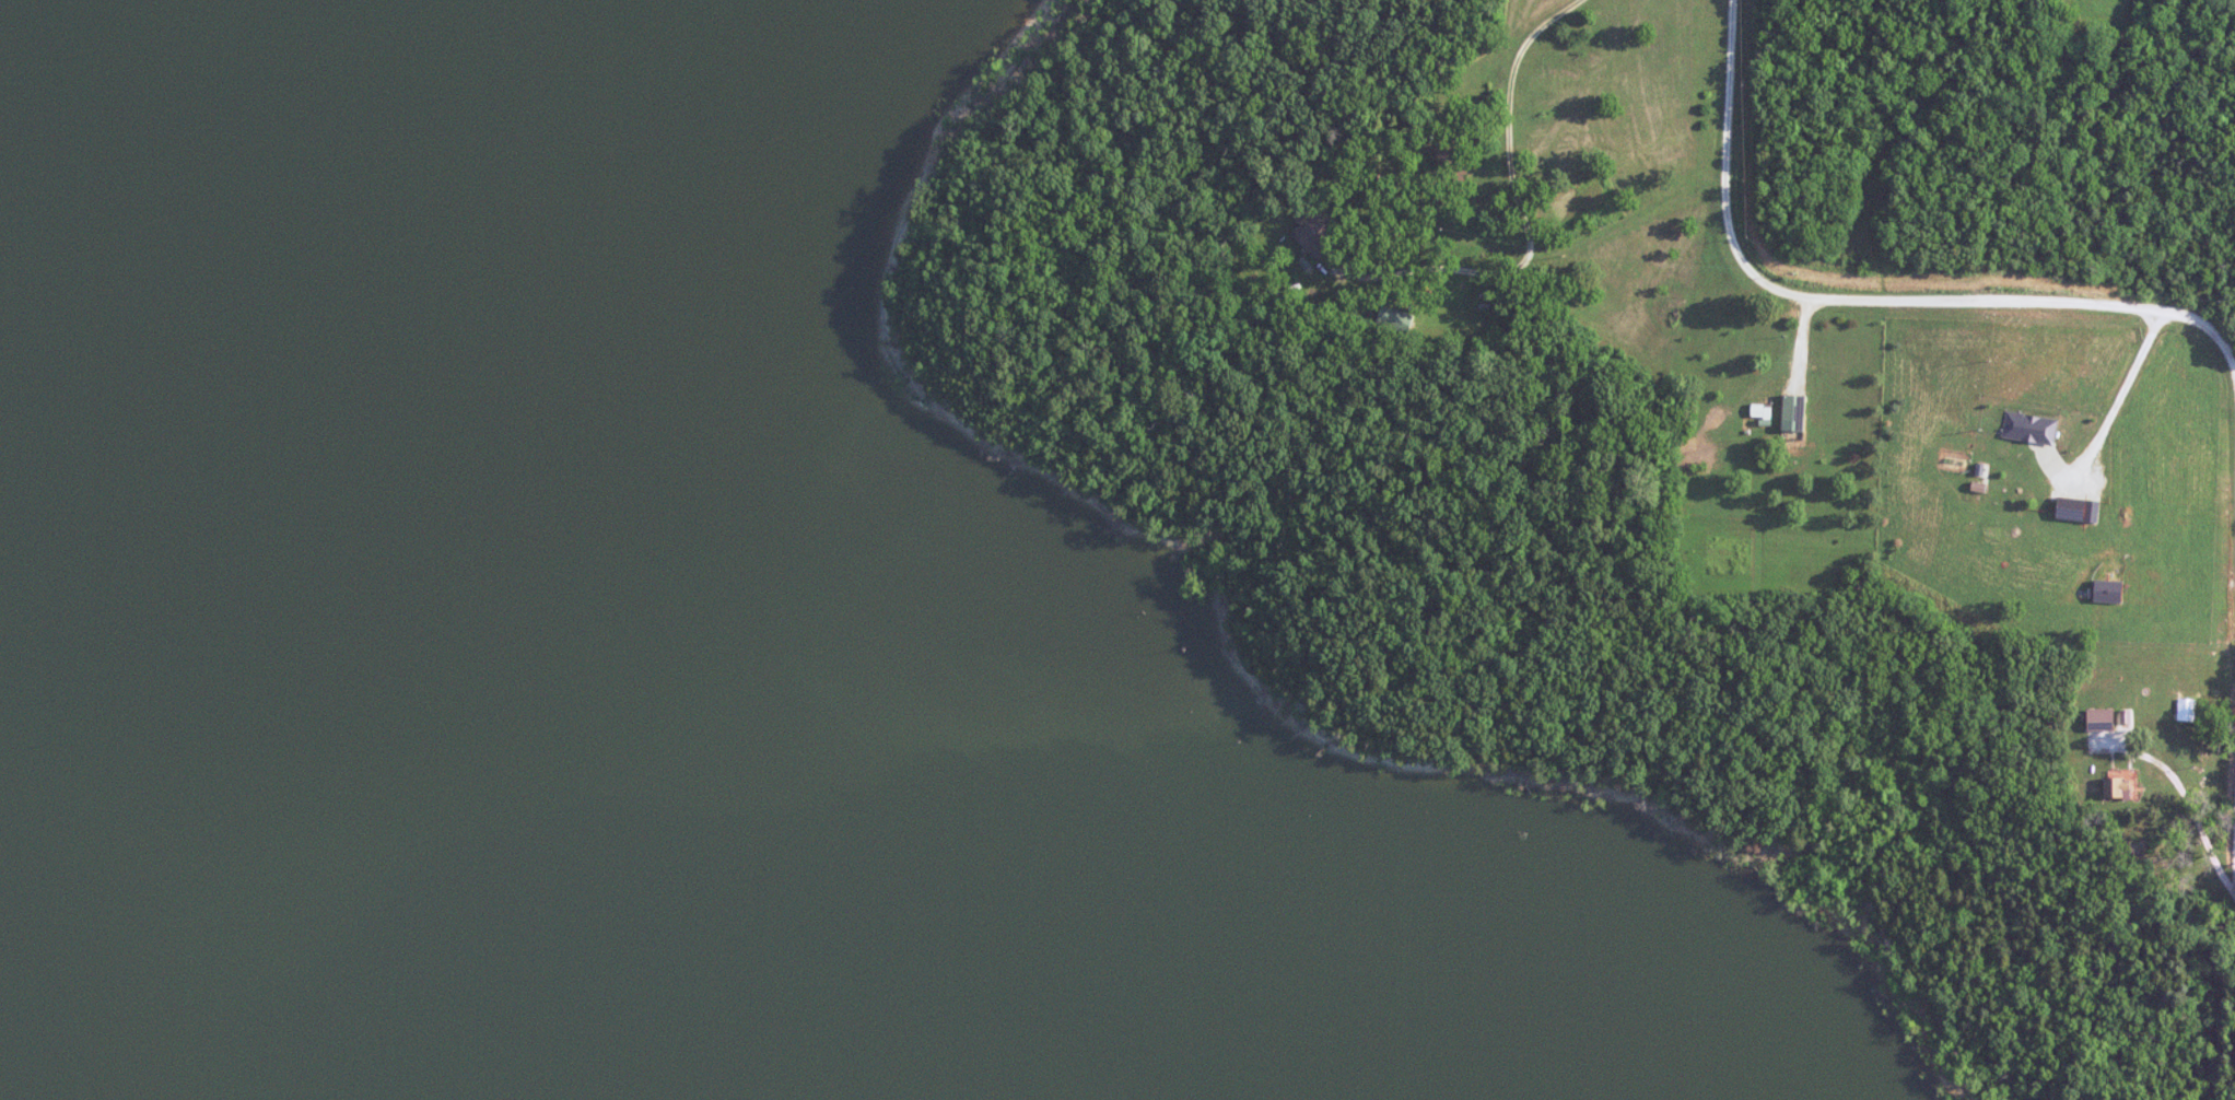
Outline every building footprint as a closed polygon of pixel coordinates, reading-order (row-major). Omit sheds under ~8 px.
[(1439,169),(1463,166),(1461,142),(1436,144),(1439,169)] [(1300,225),(1292,232),(1319,261),(1348,234),(1317,200),(1295,220),(1300,225)] [(1377,325),(1409,335),(1414,316),(1383,306),(1377,325)] [(1806,430),(1806,395),(1784,395),(1784,430),(1806,430)] [(2180,722),(2195,722),(2195,700),(2180,700),(2180,722)] [(2138,799),(2138,777),(2105,777),(2105,799),(2138,799)]
